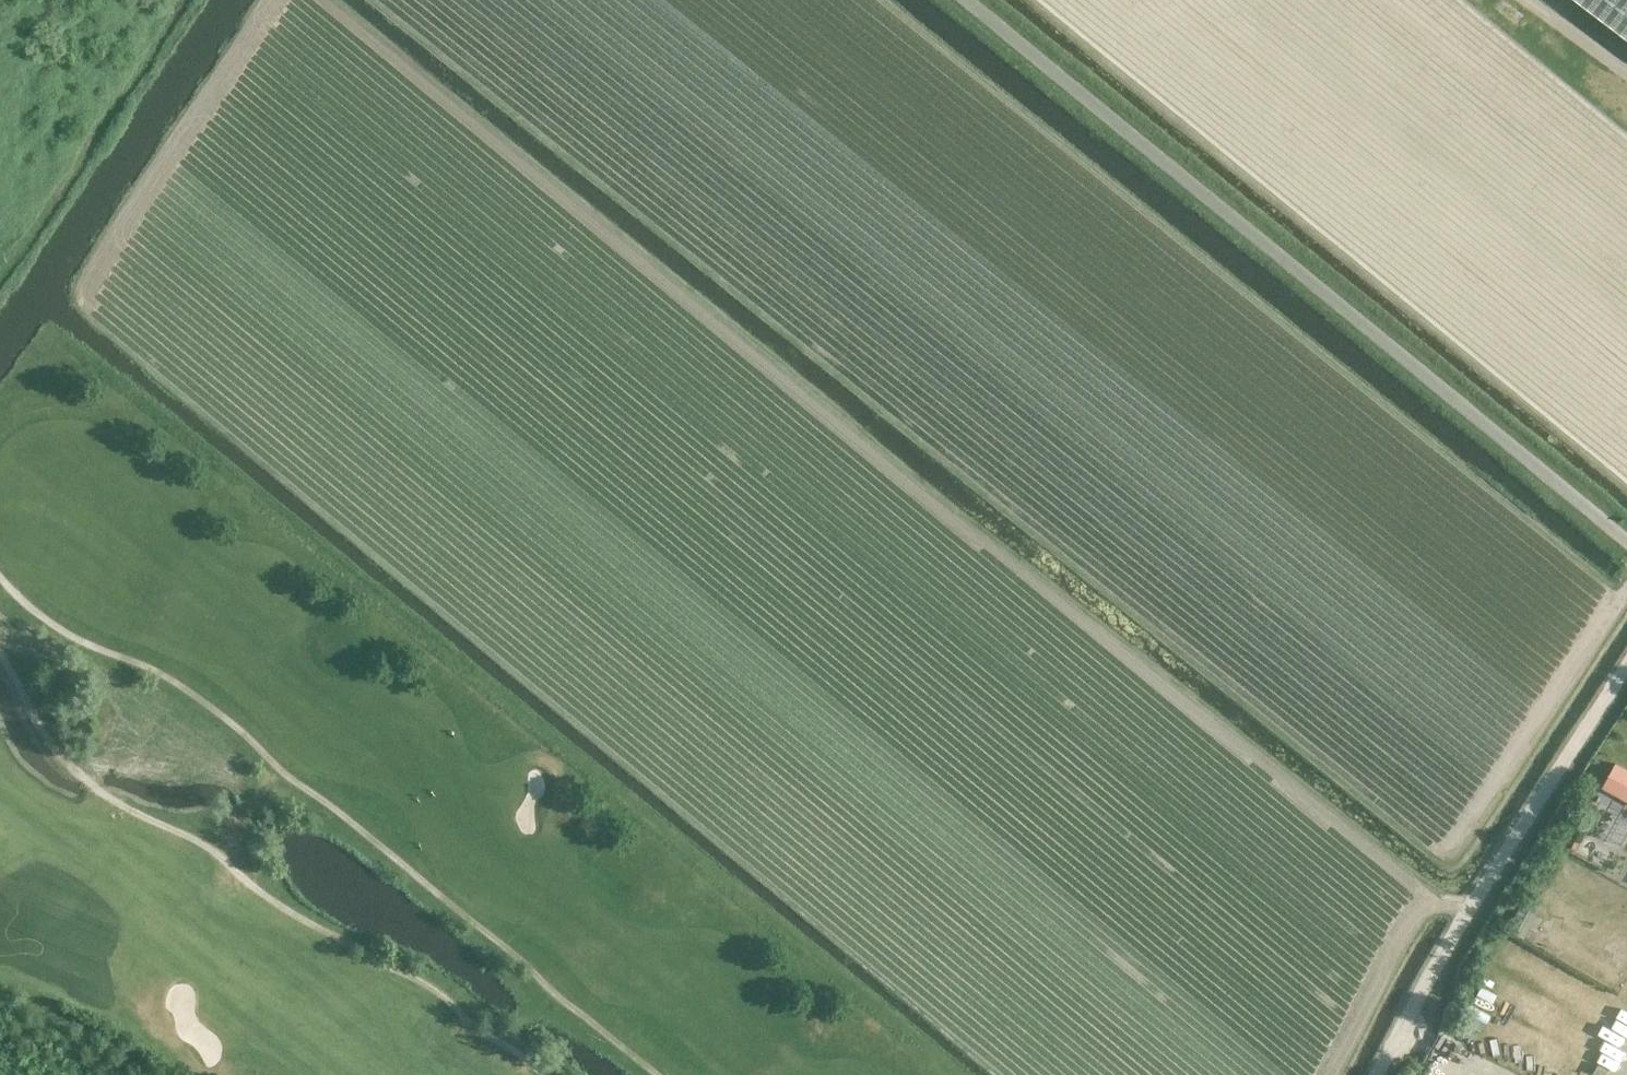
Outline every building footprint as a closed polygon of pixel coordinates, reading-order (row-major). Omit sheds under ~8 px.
[(1626,38),(1626,0),(1577,0),(1626,38)] [(1620,760),(1607,783),(1626,794),(1626,764),(1620,760)]
